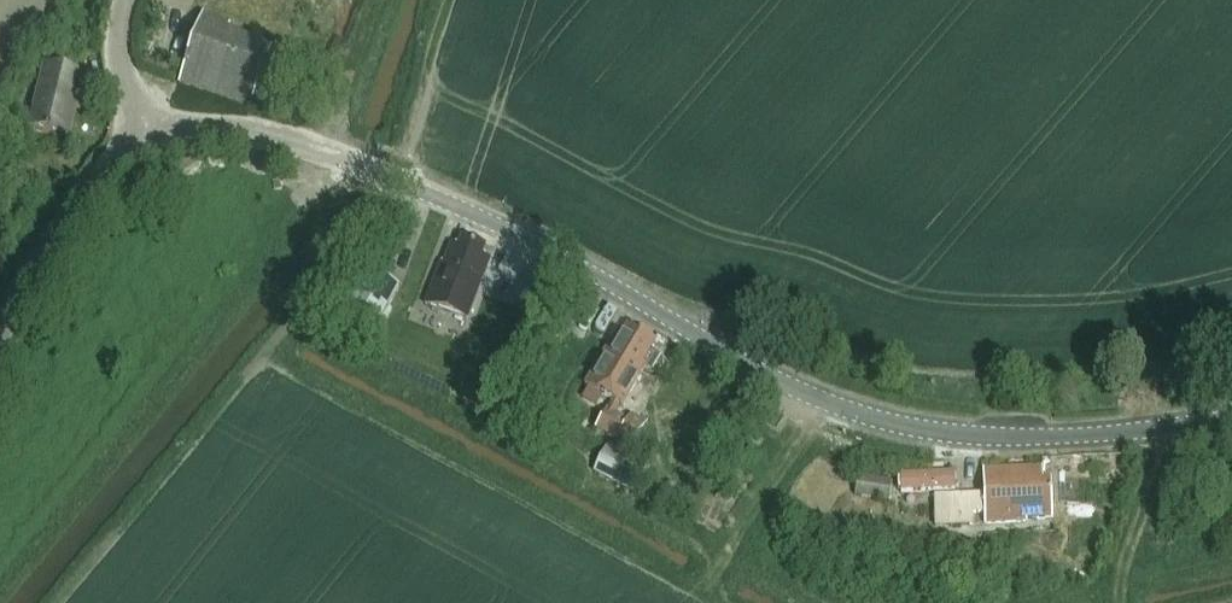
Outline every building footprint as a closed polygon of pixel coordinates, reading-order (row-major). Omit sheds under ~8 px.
[(249,107),(270,51),(228,30),(229,26),(204,14),(179,81),(249,107)] [(45,67),(30,132),(69,141),(85,77),(76,74),(80,58),(55,52),(52,69),(45,67)] [(427,304),(468,319),(490,261),(482,258),(485,249),(463,241),(460,249),(452,247),(445,266),(442,265),(427,304)] [(380,331),(401,287),(370,272),(349,316),(380,331)] [(586,386),(623,408),(646,367),(642,364),(651,349),(645,347),(650,339),(630,327),(626,334),(619,330),(586,386)] [(595,432),(630,453),(646,425),(632,417),(628,422),(607,410),(595,432)] [(648,470),(611,449),(597,474),(635,495),(648,470)] [(953,497),(953,526),(973,525),(972,513),(984,512),(985,524),(1027,522),(1027,519),(1053,518),(1051,480),(1043,480),(1043,465),(982,468),(983,496),(971,496),(953,497)] [(893,481),(861,477),(858,496),(890,501),(893,481)]
